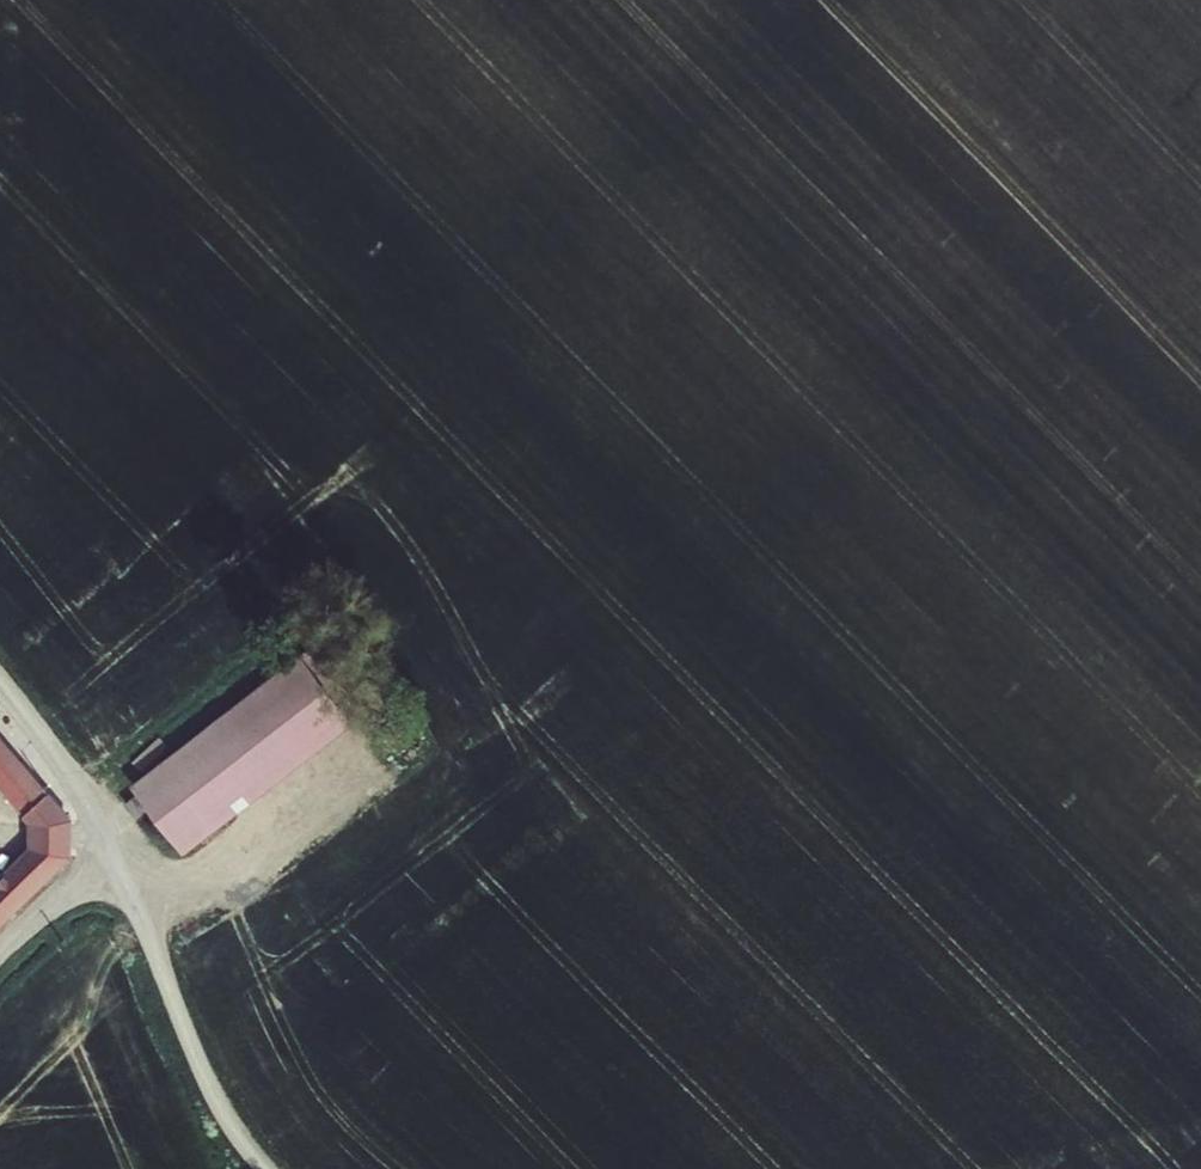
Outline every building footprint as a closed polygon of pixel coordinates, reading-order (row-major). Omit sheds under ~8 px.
[(324,633),(131,785),(184,851),(380,699),(324,633)] [(30,823),(69,822),(70,820),(0,741),(0,792),(30,823)] [(135,803),(125,810),(138,829),(148,822),(135,803)] [(69,822),(30,823),(28,854),(68,850),(69,822)] [(68,856),(68,850),(28,854),(0,882),(0,923),(68,856)] [(186,900),(172,907),(180,924),(194,916),(186,900)]
